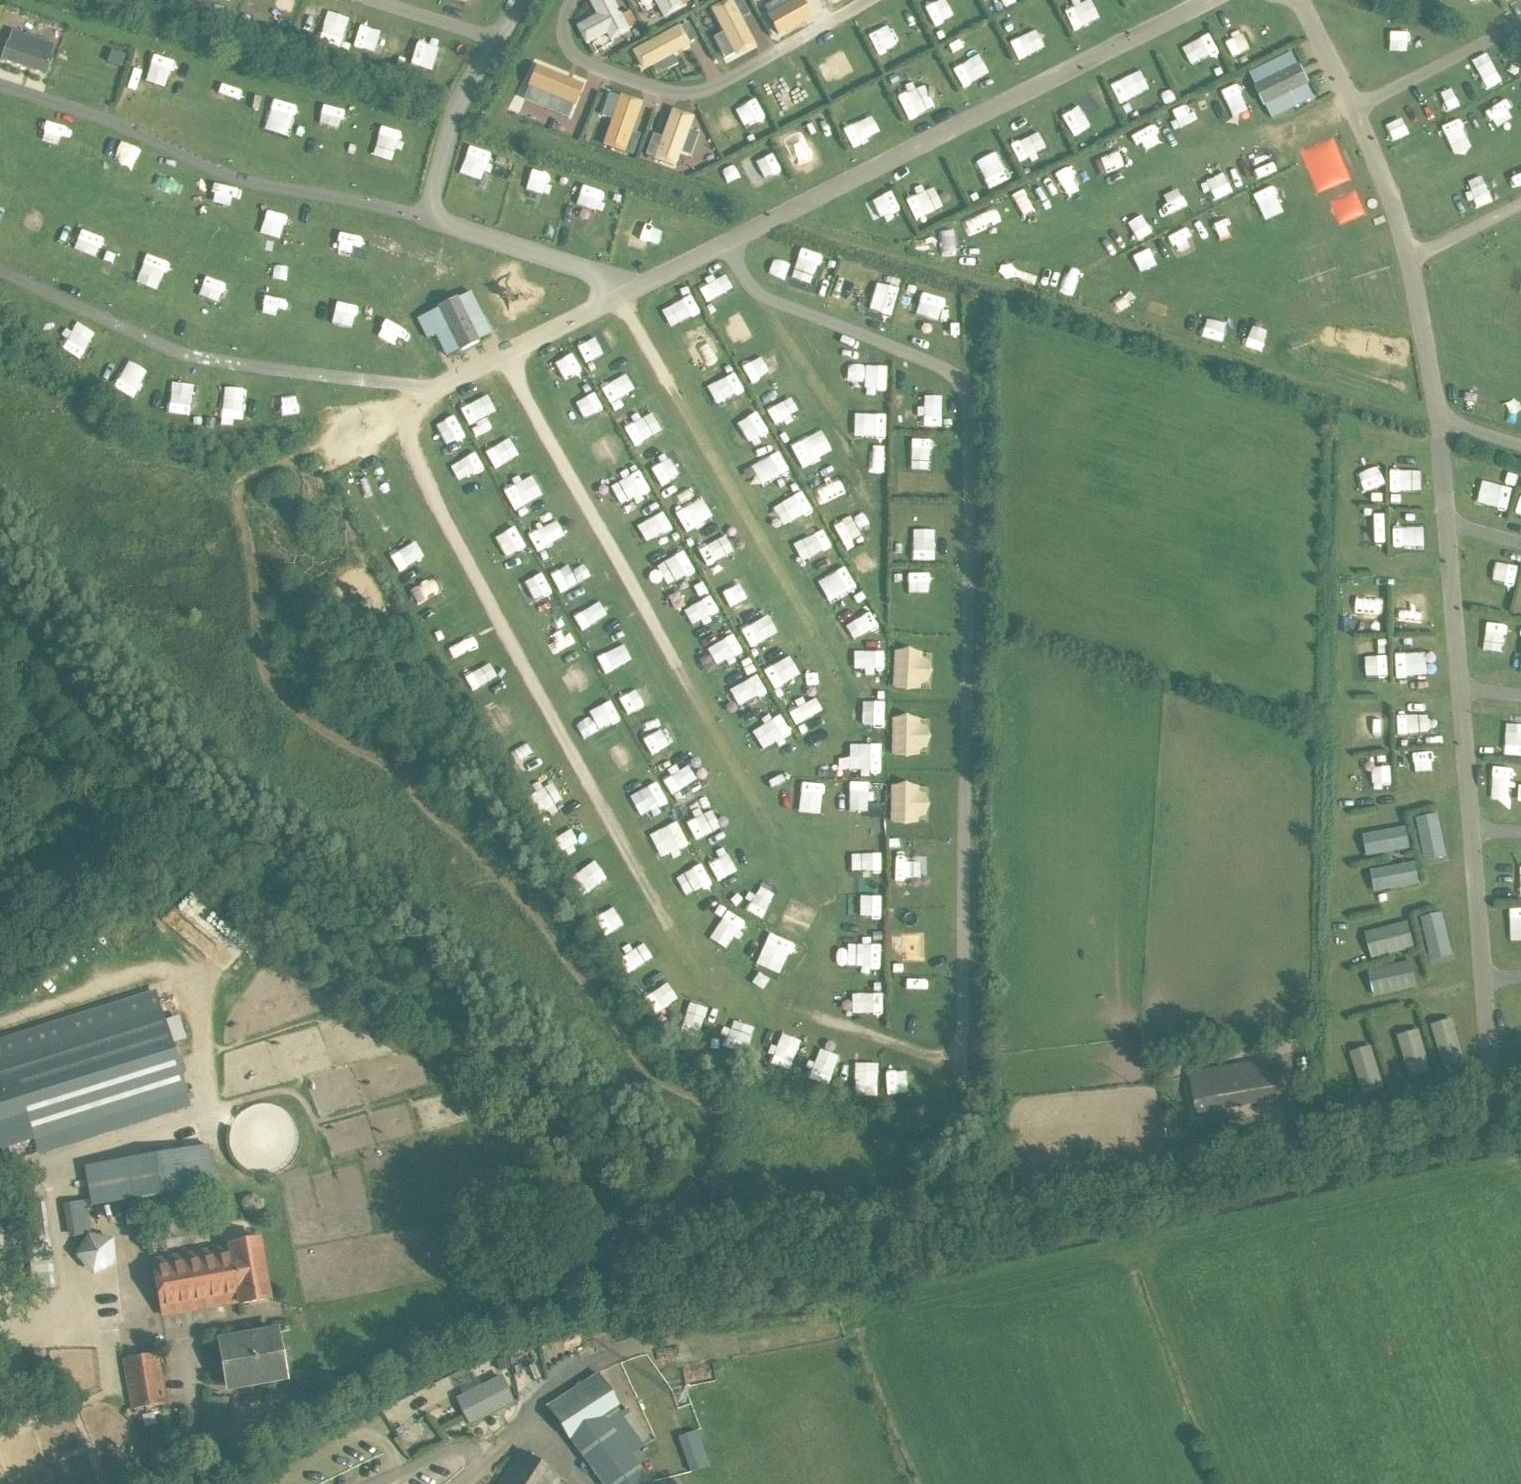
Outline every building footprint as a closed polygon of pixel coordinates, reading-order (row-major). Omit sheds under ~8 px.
[(621,14),(614,0),(589,0),(596,14),(576,25),(586,44),(606,33),(610,39),(629,29),(628,27),(636,23),(630,10),(621,14)] [(682,5),(690,1),(690,0),(655,0),(664,17),(683,7),(682,5)] [(1272,118),(1314,97),(1292,52),(1250,72),(1272,118)] [(470,292),(426,315),(435,334),(443,350),(446,355),(447,355),(459,349),(474,341),(491,333),(470,292)] [(0,1059),(0,1149),(50,1133),(53,1145),(192,1102),(178,1059),(163,1009),(0,1059)] [(1214,1085),(1193,1089),(1198,1113),(1219,1110),(1214,1085)] [(135,1199),(215,1184),(208,1145),(127,1160),(135,1199)] [(91,1206),(117,1201),(110,1163),(83,1168),(91,1206)] [(45,1202),(23,1205),(33,1292),(56,1289),(45,1202)] [(93,1275),(116,1265),(114,1239),(88,1233),(75,1256),(93,1275)] [(241,1304),(269,1299),(259,1240),(230,1245),(231,1248),(154,1262),(163,1315),(240,1301),(241,1304)] [(229,1386),(283,1376),(275,1334),(222,1342),(229,1386)] [(133,1409),(165,1402),(157,1353),(124,1360),(133,1409)] [(506,1357),(496,1359),(498,1370),(509,1367),(506,1357)] [(615,1407),(618,1405),(597,1374),(549,1406),(570,1439),(570,1438),(603,1483),(652,1483),(630,1455),(650,1441),(627,1408),(620,1413),(615,1407)] [(500,1375),(456,1397),(470,1425),(514,1403),(500,1375)] [(690,1472),(709,1465),(697,1431),(677,1438),(690,1472)] [(561,1479),(519,1455),(500,1483),(558,1483),(561,1479)]
